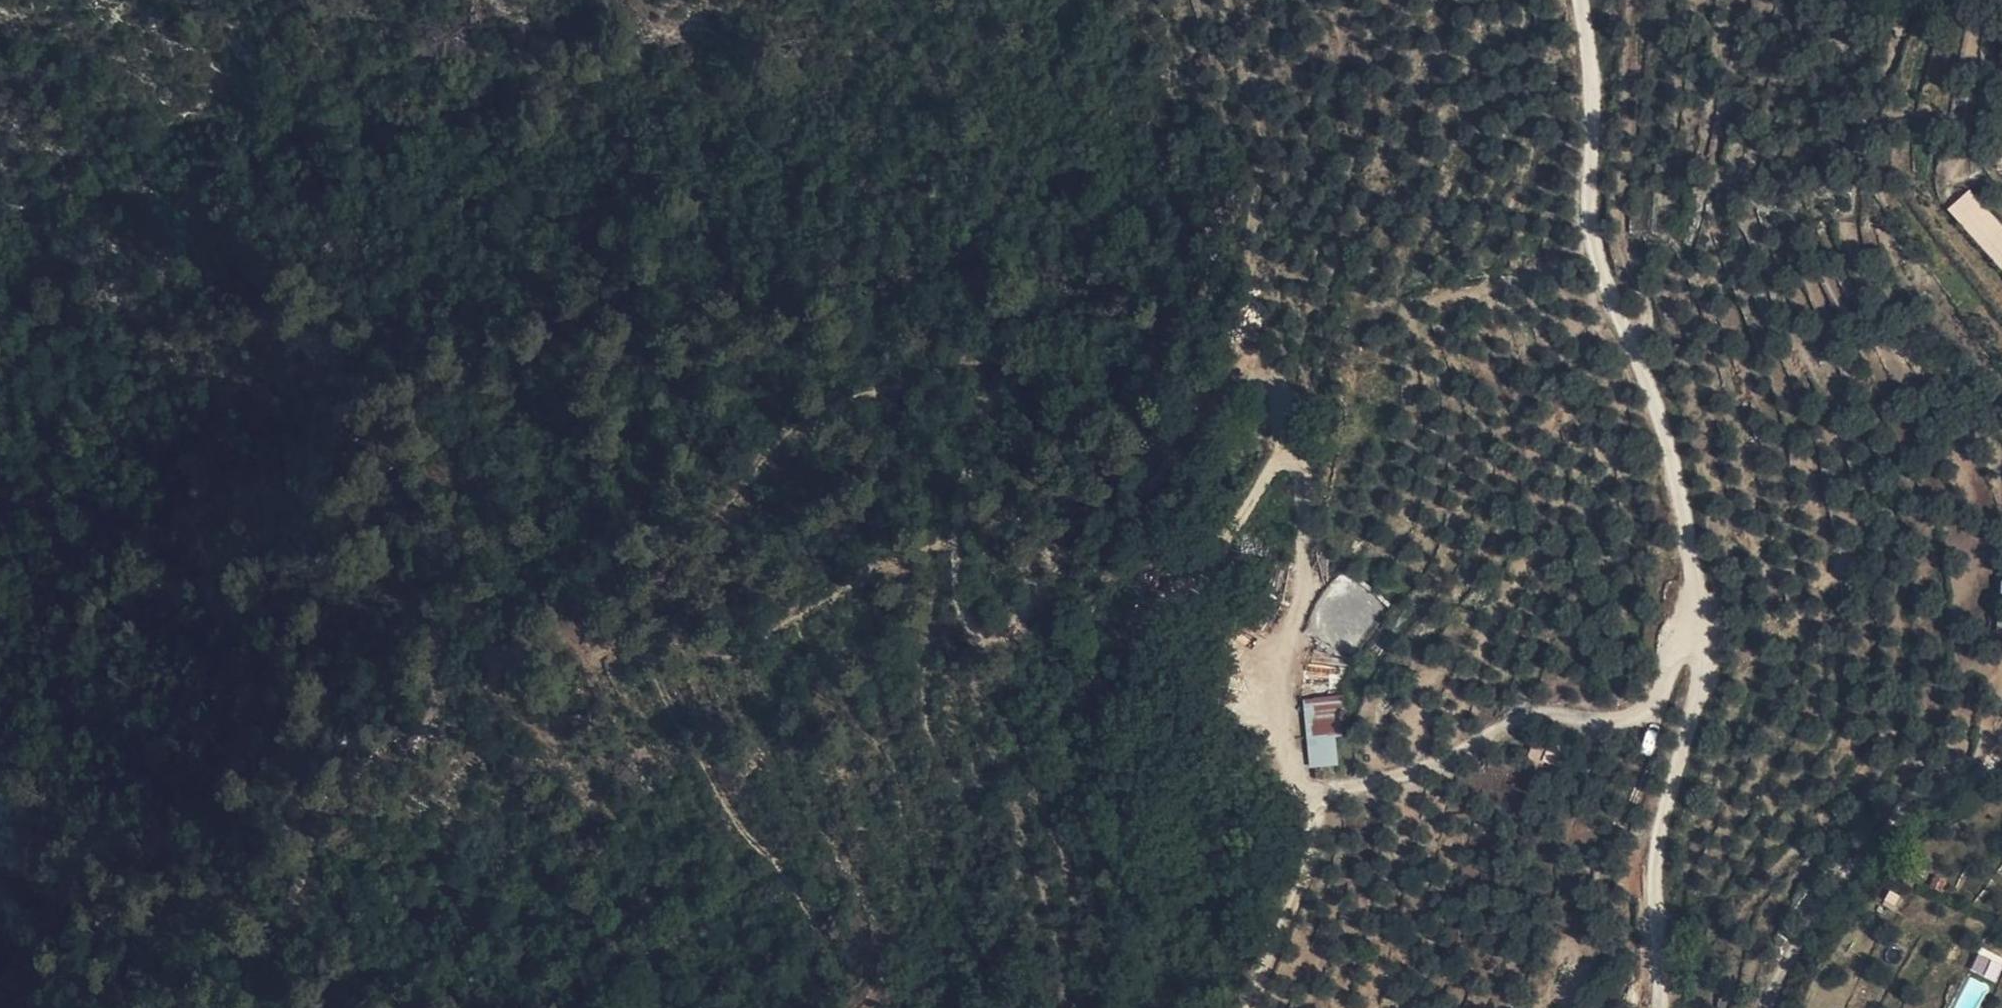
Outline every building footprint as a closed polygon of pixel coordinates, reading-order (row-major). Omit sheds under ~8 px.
[(1968,205),(2001,244),(2001,216),(1981,193),(1968,205)] [(1968,205),(1960,212),(2001,259),(2001,244),(1968,205)] [(1341,765),(1336,701),(1303,703),(1307,768),(1341,765)]
